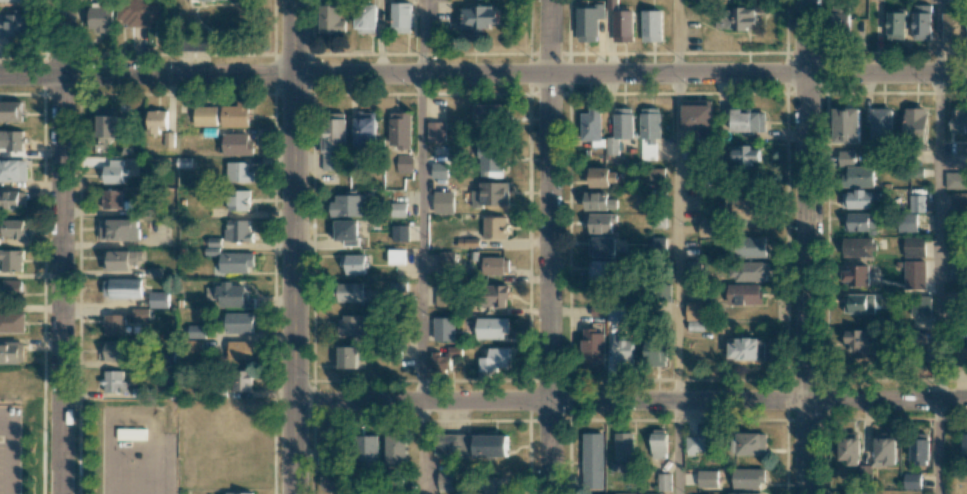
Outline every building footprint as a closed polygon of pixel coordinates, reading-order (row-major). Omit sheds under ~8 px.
[(112,0),(100,0),(100,8),(89,7),(88,30),(112,30),(112,0)] [(152,20),(160,20),(161,0),(119,0),(118,25),(152,26),(152,20)] [(607,9),(617,9),(618,0),(607,0),(607,9)] [(412,2),(392,2),(393,33),(413,32),(412,2)] [(341,4),(320,5),(320,33),(347,33),(347,19),(341,19),(341,4)] [(378,5),(357,5),(357,33),(378,33),(378,5)] [(913,40),(932,40),(931,5),(912,5),(913,40)] [(577,42),(598,41),(598,19),(605,19),(604,6),(576,6),(577,42)] [(850,6),(832,7),(832,31),(850,31),(850,6)] [(499,24),(498,7),(462,7),(462,28),(489,28),(489,24),(499,24)] [(756,29),(757,8),(717,8),(717,28),(756,29)] [(613,42),(633,42),(633,10),(613,10),(613,42)] [(662,42),(662,10),(642,10),(641,41),(662,42)] [(904,40),(905,13),(887,12),(887,39),(904,40)] [(26,37),(26,14),(0,14),(0,37),(26,37)] [(0,100),(0,121),(22,122),(23,101),(0,100)] [(249,100),(238,100),(238,106),(222,106),(222,127),(248,127),(249,100)] [(713,100),(683,100),(682,128),(712,129),(713,100)] [(504,104),(474,105),(475,125),(504,125),(504,104)] [(218,106),(195,106),(195,126),(217,126),(218,106)] [(601,107),(589,108),(589,112),(580,113),(581,141),(602,140),(601,107)] [(633,138),(633,107),(613,108),(614,137),(606,137),(606,155),(618,154),(618,139),(633,138)] [(860,143),(860,108),(834,107),(833,142),(860,143)] [(640,160),(656,160),(656,139),(660,139),(661,108),(641,108),(640,160)] [(892,108),(870,108),(870,141),(892,142),(892,108)] [(927,136),(927,108),(904,108),(904,136),(927,136)] [(97,137),(117,137),(117,128),(125,128),(126,116),(118,115),(118,110),(98,109),(97,137)] [(730,131),(765,132),(766,111),(731,109),(730,131)] [(966,133),(966,114),(965,114),(965,109),(951,109),(951,133),(966,133)] [(168,110),(149,110),(149,130),(167,130),(168,110)] [(377,147),(377,112),(355,112),(356,147),(377,147)] [(412,112),(391,112),(389,149),(411,150),(412,112)] [(346,148),(346,114),(322,115),(323,171),(340,170),(339,148),(346,148)] [(445,142),(445,121),(427,122),(427,142),(445,142)] [(24,150),(24,131),(0,130),(0,150),(24,150)] [(174,132),(165,132),(166,147),(174,147),(174,132)] [(249,133),(223,133),(224,155),(254,154),(253,141),(249,141),(249,133)] [(479,146),(480,177),(504,177),(503,145),(479,146)] [(759,161),(759,149),(751,149),(751,145),(731,145),(732,167),(752,166),(751,162),(759,161)] [(413,172),(412,154),(395,154),(395,173),(413,172)] [(124,183),(124,159),(104,160),(105,183),(124,183)] [(26,160),(0,160),(0,181),(27,180),(26,160)] [(253,182),(254,171),(248,171),(248,162),(227,161),(227,182),(253,182)] [(432,163),(432,178),(448,178),(448,163),(432,163)] [(609,167),(583,168),(584,180),(589,180),(590,188),(610,187),(609,167)] [(874,167),(840,168),(840,187),(874,186),(874,167)] [(665,168),(648,168),(648,180),(665,179),(665,168)] [(945,172),(946,188),(966,188),(966,172),(945,172)] [(508,182),(480,182),(480,190),(472,190),(472,206),(508,205),(508,182)] [(102,209),(132,208),(132,201),(123,201),(122,189),(102,190),(102,209)] [(250,190),(228,190),(228,210),(250,211),(250,190)] [(872,209),(873,191),(842,190),(842,208),(872,209)] [(26,208),(25,191),(0,191),(0,209),(26,208)] [(434,213),(454,213),(454,192),(434,192),(434,213)] [(608,192),(585,192),(585,210),(617,210),(617,199),(608,198),(608,192)] [(951,193),(952,209),(966,208),(966,192),(951,193)] [(365,194),(332,195),(332,216),(366,216),(365,194)] [(925,194),(909,195),(910,212),(925,212),(925,194)] [(760,218),(760,197),(727,198),(728,219),(760,218)] [(407,203),(392,202),(392,216),(407,217),(407,203)] [(877,212),(846,213),(846,231),(869,231),(869,235),(878,234),(877,212)] [(917,213),(898,214),(898,231),(917,231),(917,213)] [(586,214),(586,233),(612,234),(612,222),(616,222),(616,214),(586,214)] [(506,216),(483,217),(484,239),(507,238),(506,216)] [(24,220),(1,219),(0,237),(23,238),(24,220)] [(100,240),(140,240),(141,220),(100,219),(100,240)] [(251,241),(251,219),(225,220),(226,242),(251,241)] [(359,220),(331,221),(332,239),(345,239),(345,246),(359,246),(359,220)] [(699,220),(699,236),(720,236),(719,220),(699,220)] [(409,225),(392,225),(392,241),(409,241),(409,225)] [(766,236),(732,237),(732,258),(766,257),(766,236)] [(616,257),(616,237),(589,237),(588,257),(616,257)] [(874,238),(843,237),(843,256),(874,257),(874,238)] [(925,237),(904,237),(904,257),(926,257),(925,237)] [(388,263),(404,264),(405,249),(388,249),(388,263)] [(23,250),(0,250),(0,259),(2,259),(2,271),(23,272),(23,250)] [(103,271),(131,270),(131,263),(143,263),(142,250),(103,251),(103,271)] [(456,251),(440,252),(440,270),(456,269),(456,251)] [(253,252),(221,252),(220,273),(252,273),(253,252)] [(365,274),(366,255),(342,255),(342,274),(365,274)] [(482,274),(508,275),(508,258),(482,257),(482,274)] [(588,280),(616,280),(617,261),(589,260),(588,280)] [(925,261),(909,260),(909,288),(925,289),(925,261)] [(768,280),(768,261),(729,262),(729,281),(768,280)] [(964,279),(965,263),(950,262),(949,279),(964,279)] [(842,286),(868,285),(867,264),(850,265),(850,270),(841,270),(842,286)] [(142,278),(104,278),(104,297),(142,297),(142,278)] [(23,279),(3,279),(3,292),(22,292),(23,279)] [(338,302),(363,301),(362,282),(337,283),(338,302)] [(254,307),(254,295),(244,295),(245,285),(232,285),(232,283),(217,283),(217,307),(254,307)] [(760,283),(727,284),(728,304),(763,304),(763,292),(761,292),(760,283)] [(454,305),(454,284),(434,285),(435,306),(454,305)] [(507,285),(481,285),(481,306),(507,307),(507,285)] [(150,307),(168,307),(168,292),(149,292),(150,307)] [(874,294),(844,294),(844,313),(874,313),(874,294)] [(930,316),(931,299),(913,298),(912,316),(930,316)] [(687,331),(706,331),(705,301),(687,301),(687,331)] [(591,306),(591,316),(605,316),(605,306),(591,306)] [(132,319),(149,320),(149,308),(132,308),(132,319)] [(25,312),(0,312),(0,332),(25,332),(25,312)] [(254,313),(226,313),(226,333),(254,332),(254,313)] [(125,314),(105,314),(105,334),(125,334),(125,314)] [(363,315),(339,315),(339,336),(370,336),(370,325),(363,325),(363,315)] [(455,340),(454,317),(433,318),(434,341),(455,340)] [(475,337),(509,337),(509,317),(475,318),(475,337)] [(189,325),(189,338),(206,337),(205,325),(189,325)] [(604,333),(596,333),(596,328),(582,329),(583,367),(605,367),(604,333)] [(846,330),(845,352),(879,353),(880,331),(846,330)] [(613,367),(633,367),(633,336),(613,336),(613,367)] [(728,343),(728,360),(765,359),(764,338),(736,338),(736,343),(728,343)] [(105,361),(127,361),(128,341),(105,340),(105,361)] [(253,359),(252,340),(229,341),(229,359),(253,359)] [(644,365),(667,366),(668,341),(645,340),(644,365)] [(24,342),(0,342),(0,363),(24,364),(24,342)] [(357,347),(339,346),(338,368),(357,368),(357,347)] [(429,370),(450,371),(450,357),(461,357),(462,347),(447,346),(447,354),(429,353),(429,370)] [(479,357),(478,372),(496,372),(496,367),(508,367),(508,348),(488,347),(488,357),(479,357)] [(122,370),(103,370),(103,393),(127,393),(127,381),(122,381),(122,370)] [(251,391),(252,370),(233,370),(232,391),(251,391)] [(666,429),(651,429),(651,458),(667,458),(666,429)] [(633,461),(633,432),(614,432),(614,461),(633,461)] [(602,433),(581,433),(583,489),(603,488),(602,433)] [(767,433),(737,433),(737,454),(766,455),(767,433)] [(507,434),(434,435),(435,456),(507,455),(507,434)] [(387,464),(408,464),(407,435),(386,435),(387,464)] [(378,436),(360,436),(360,461),(378,461),(378,436)] [(704,437),(685,437),(685,454),(705,454),(704,437)] [(839,460),(849,460),(849,465),(860,466),(861,438),(840,437),(839,460)] [(896,437),(876,438),(876,465),(896,465),(896,437)] [(929,464),(930,439),(910,439),(909,463),(929,464)] [(859,479),(873,478),(872,465),(858,466),(859,479)] [(763,469),(733,468),(733,489),(763,489),(763,469)] [(718,487),(718,470),(698,470),(698,487),(718,487)] [(457,471),(438,472),(438,489),(457,489),(457,471)] [(671,474),(658,473),(657,490),(671,491),(671,474)] [(921,489),(921,473),(904,473),(904,489),(921,489)] [(325,474),(325,489),(347,490),(347,475),(325,474)] [(487,477),(486,493),(506,493),(506,478),(487,477)]
